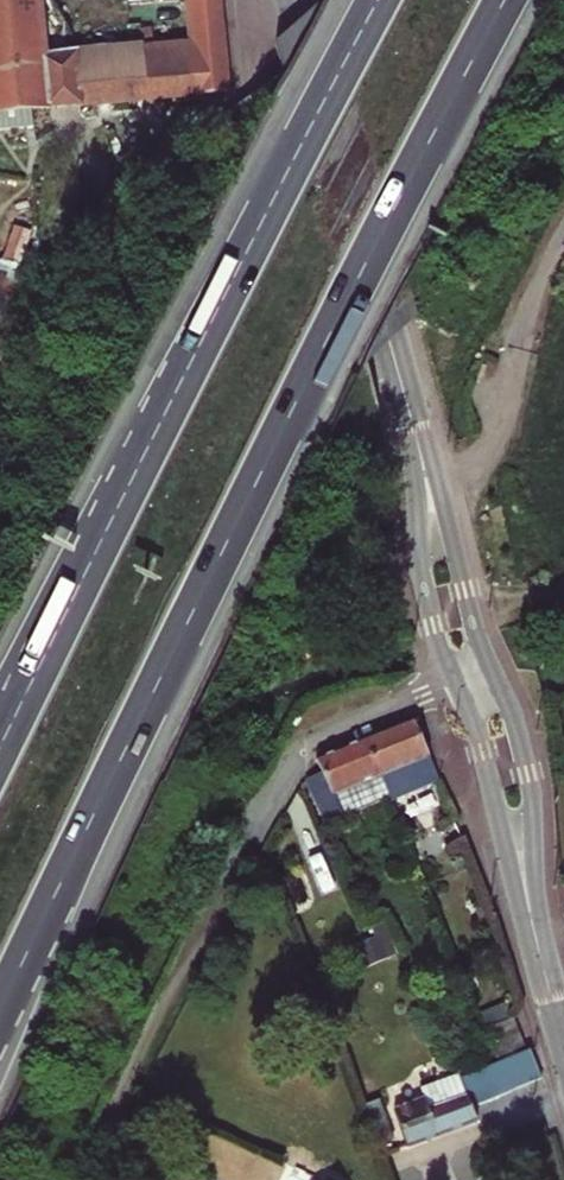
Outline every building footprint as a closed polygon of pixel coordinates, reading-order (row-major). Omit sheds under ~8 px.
[(228,91),(223,21),(189,24),(190,40),(75,51),(76,63),(46,67),(45,54),(40,0),(0,0),(0,128),(34,126),(32,108),(228,91)] [(189,24),(223,21),(221,0),(211,0),(187,2),(189,24)] [(75,51),(45,54),(46,67),(76,63),(75,51)] [(391,797),(437,779),(413,720),(367,738),(381,775),(391,797)] [(381,775),(367,738),(315,759),(321,773),(306,778),(324,824),(343,817),(333,794),(381,775)] [(333,794),(343,817),(391,797),(381,775),(333,794)] [(524,1047),(518,1033),(513,1017),(485,1029),(488,1038),(491,1044),(495,1054),(496,1058),(524,1047)] [(491,1044),(488,1038),(469,1046),(476,1062),(495,1054),(491,1044)] [(458,1074),(451,1076),(420,1087),(424,1099),(394,1110),(408,1148),(477,1122),(471,1106),(541,1078),(533,1049),(460,1079),(458,1074)]
